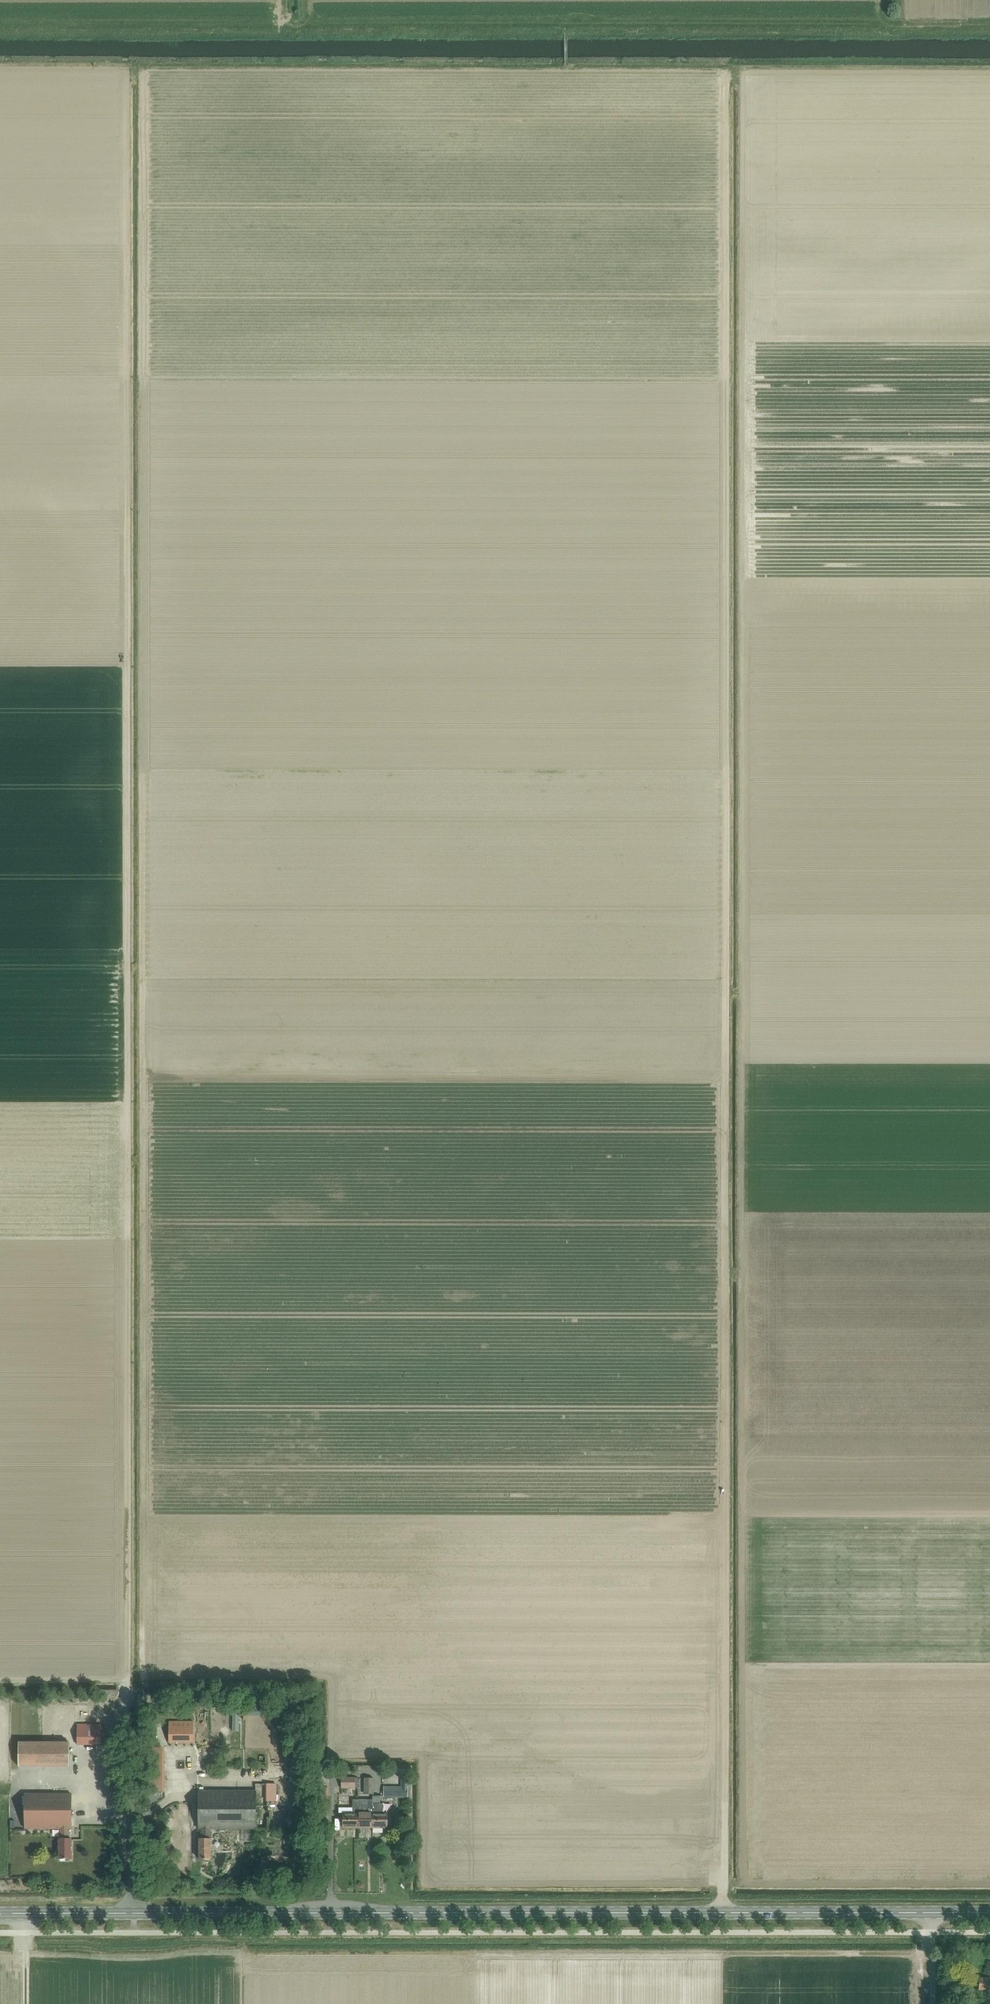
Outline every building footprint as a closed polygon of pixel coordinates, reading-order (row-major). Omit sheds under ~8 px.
[(193,1722),(169,1722),(169,1743),(193,1743),(193,1722)] [(101,1745),(101,1725),(77,1725),(77,1745),(101,1745)] [(45,1739),(63,1738),(63,1726),(45,1727),(45,1739)] [(18,1767),(68,1767),(69,1767),(69,1742),(18,1742),(18,1767)] [(162,1791),(162,1767),(161,1767),(161,1749),(146,1749),(147,1767),(149,1767),(149,1791),(162,1791)] [(355,1778),(341,1778),(341,1789),(355,1789),(355,1778)] [(374,1795),(374,1779),(363,1778),(363,1795),(374,1795)] [(326,1794),(334,1795),(335,1783),(327,1783),(326,1794)] [(256,1829),(256,1792),(199,1792),(199,1829),(201,1829),(210,1829),(256,1829)] [(69,1839),(69,1829),(71,1829),(71,1794),(25,1794),(25,1829),(60,1829),(60,1839),(59,1839),(59,1860),(71,1860),(71,1839),(69,1839)] [(343,1829),(358,1829),(358,1807),(358,1800),(352,1800),(352,1814),(343,1814),(343,1829)] [(358,1807),(358,1829),(372,1829),(372,1805),(373,1805),(373,1800),(367,1800),(367,1807),(358,1807)] [(372,1805),(372,1829),(387,1829),(387,1814),(382,1814),(382,1805),(373,1805),(372,1805)] [(79,1831),(87,1831),(88,1821),(79,1820),(79,1831)] [(199,1839),(199,1860),(211,1860),(211,1839),(210,1839),(210,1829),(201,1829),(201,1839),(199,1839)] [(979,1978),(979,1990),(989,1990),(989,1978),(979,1978)]
